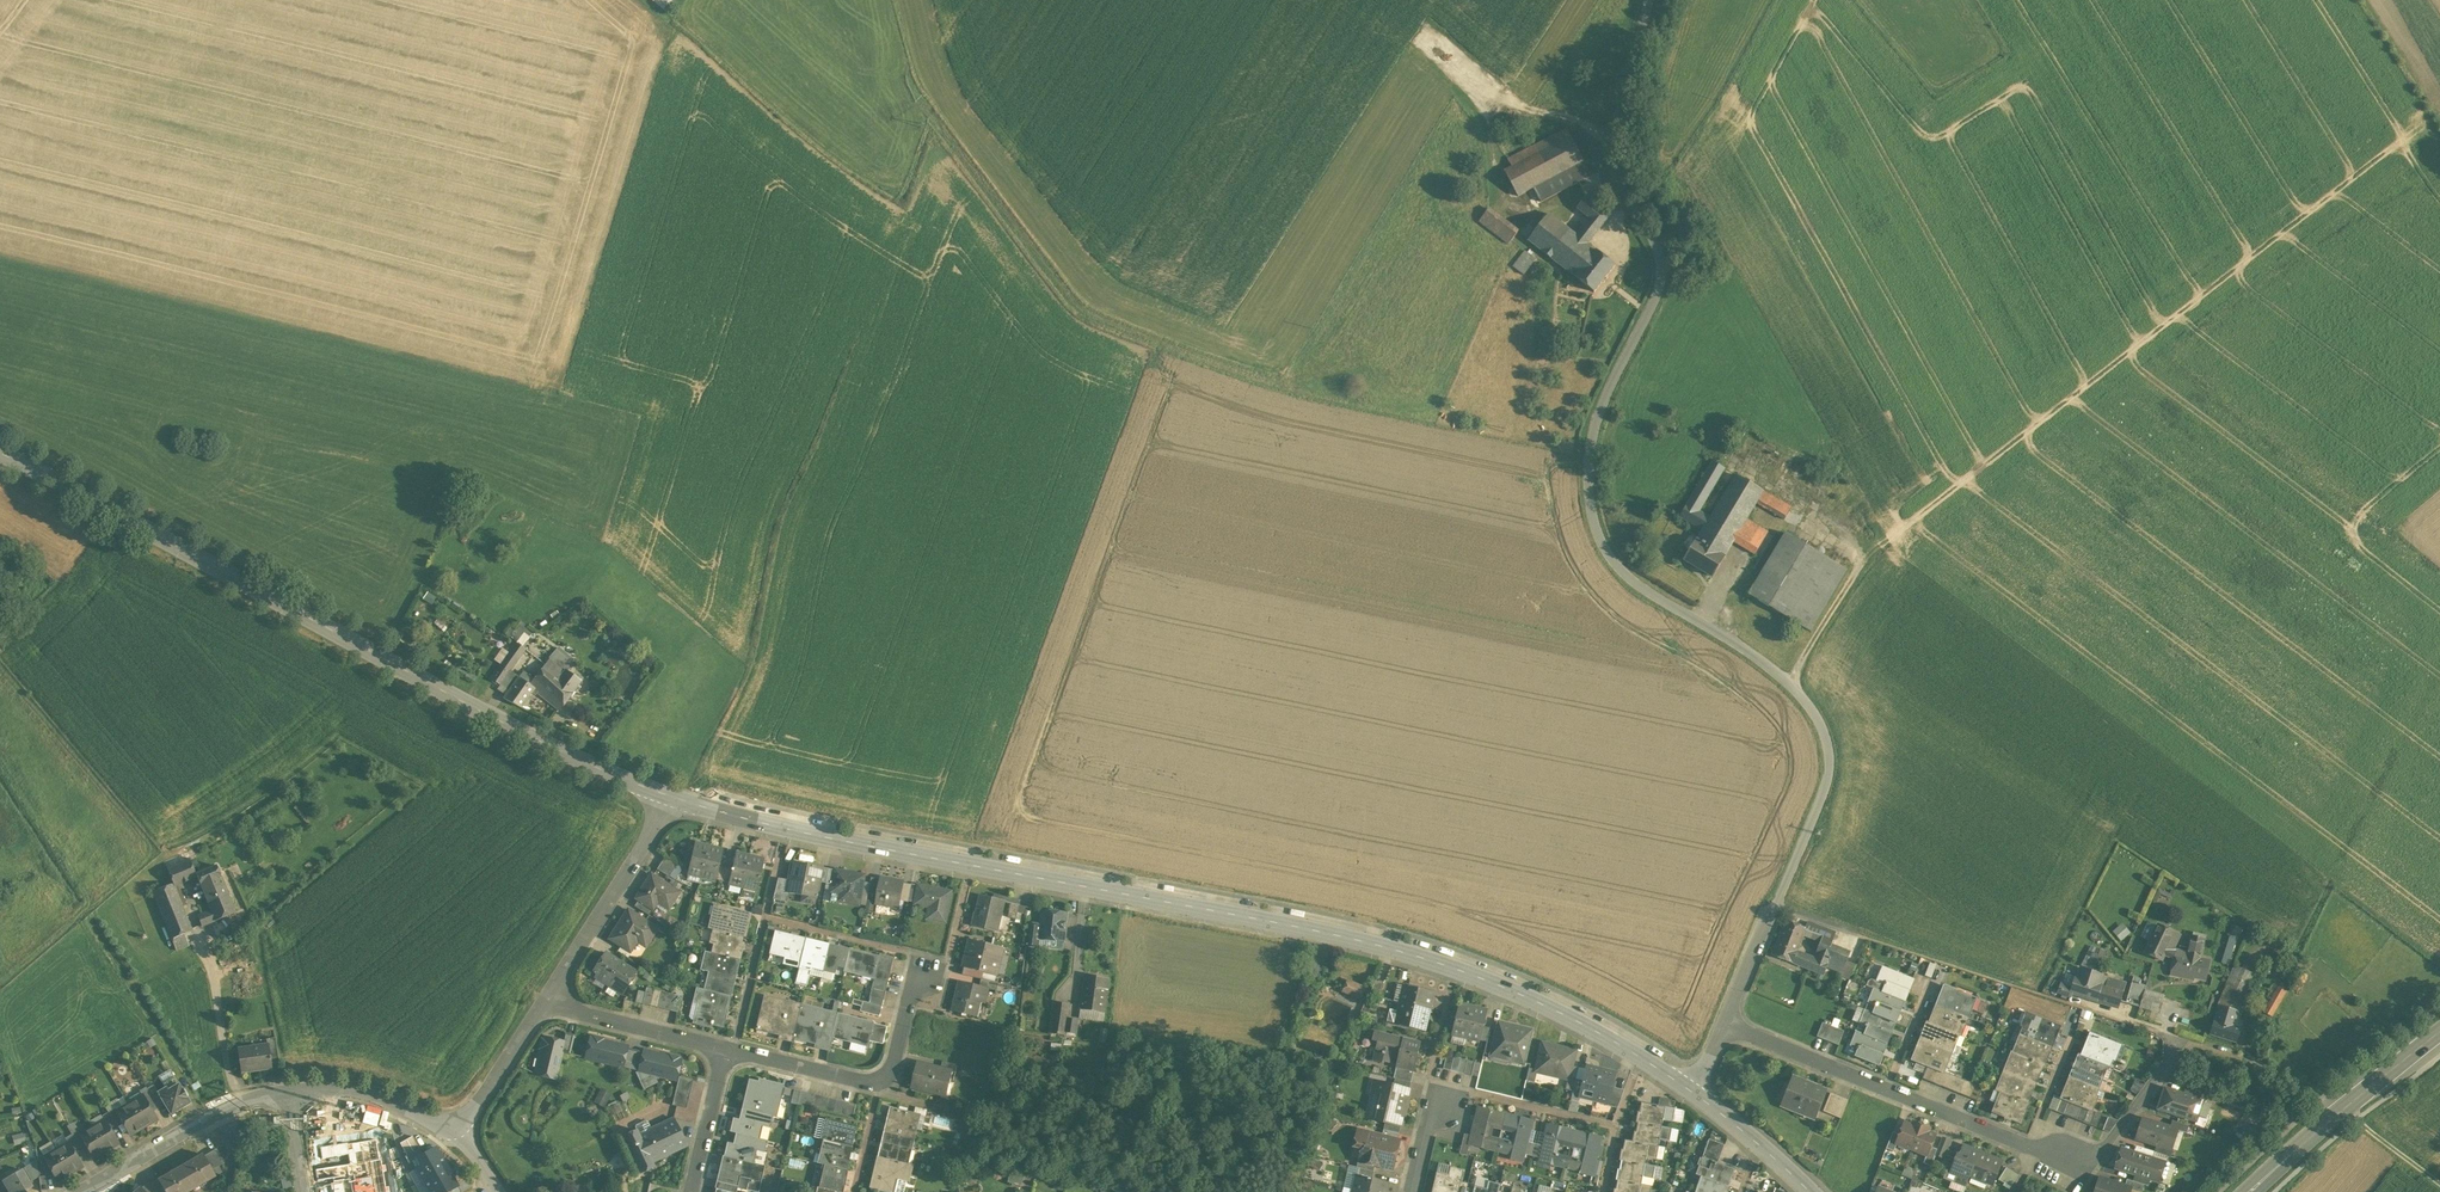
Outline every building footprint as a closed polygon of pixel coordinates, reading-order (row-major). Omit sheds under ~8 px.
[(1567,129),(1508,159),(1512,167),(1571,136),(1567,129)] [(1512,167),(1505,171),(1518,196),(1534,188),(1584,161),(1571,136),(1512,167)] [(1584,161),(1534,188),(1541,202),(1592,175),(1584,161)] [(1610,216),(1586,197),(1564,225),(1588,244),(1610,216)] [(1518,232),(1489,209),(1479,221),(1509,244),(1518,232)] [(1549,214),(1529,240),(1576,277),(1596,251),(1588,244),(1564,225),(1549,214)] [(1536,259),(1526,251),(1514,267),(1524,275),(1536,259)] [(1596,251),(1576,277),(1595,292),(1615,265),(1597,251),(1596,251)] [(1713,461),(1680,517),(1703,530),(1704,531),(1705,529),(1737,475),(1716,463),(1713,461)] [(1737,475),(1705,529),(1732,545),(1734,542),(1747,520),(1757,504),(1764,491),(1737,475)] [(1792,507),(1764,491),(1757,504),(1785,520),(1792,507)] [(1769,532),(1747,520),(1734,542),(1755,555),(1769,532)] [(1703,530),(1686,560),(1714,577),(1733,546),(1732,545),(1705,529),(1704,531),(1703,530)] [(1786,532),(1749,594),(1811,631),(1848,570),(1786,532)] [(523,645),(534,632),(522,621),(511,634),(523,645)] [(504,661),(492,679),(500,685),(525,649),(517,643),(510,652),(504,661)] [(505,648),(498,657),(504,661),(510,652),(505,648)] [(547,664),(525,649),(500,685),(492,679),(489,683),(506,695),(519,677),(530,685),(547,664)] [(551,658),(565,670),(573,661),(559,649),(551,658)] [(547,664),(530,685),(535,689),(534,689),(559,710),(571,694),(583,678),(572,670),(565,679),(560,675),(565,670),(551,658),(547,664)] [(506,695),(504,698),(522,708),(532,693),(534,689),(535,689),(530,685),(519,677),(506,695)] [(532,693),(522,708),(527,711),(537,697),(532,693)] [(938,847),(969,852),(970,845),(952,842),(939,840),(938,847)] [(709,848),(696,845),(689,873),(702,876),(709,848)] [(723,851),(709,848),(702,876),(716,880),(719,866),(723,851)] [(750,858),(736,854),(732,869),(729,883),(743,886),(750,858)] [(677,865),(665,857),(661,863),(673,871),(677,865)] [(764,861),(750,858),(743,886),(757,890),(764,861)] [(190,859),(167,869),(174,884),(175,886),(197,877),(196,874),(190,859)] [(822,867),(792,861),(789,880),(786,892),(787,892),(803,895),(804,892),(816,894),(819,881),(822,867)] [(673,871),(661,863),(657,869),(669,877),(673,871)] [(217,866),(196,874),(197,877),(211,911),(215,921),(236,913),(217,866)] [(725,868),(719,866),(716,880),(722,881),(725,868)] [(829,868),(822,867),(819,881),(826,882),(829,868)] [(732,869),(725,868),(722,881),(729,883),(732,869)] [(836,870),(829,868),(826,882),(833,883),(836,870)] [(865,875),(836,870),(833,883),(832,890),(833,890),(830,901),(844,904),(845,902),(860,905),(865,879),(865,875)] [(680,893),(652,875),(637,898),(639,900),(654,910),(660,900),(671,907),(680,893)] [(881,879),(872,877),(871,880),(869,894),(878,895),(881,879)] [(789,880),(779,878),(774,899),(785,901),(787,892),(786,892),(789,880)] [(904,882),(881,878),(878,895),(876,903),(878,903),(878,902),(898,906),(898,907),(899,907),(901,900),(904,883),(904,882)] [(860,905),(866,906),(869,894),(871,880),(865,879),(860,905)] [(912,884),(904,883),(901,900),(908,902),(909,901),(912,884)] [(174,884),(153,892),(172,939),(185,934),(193,931),(175,886),(174,884)] [(919,886),(912,884),(909,901),(916,902),(919,886)] [(952,892),(919,885),(916,902),(915,904),(930,907),(928,919),(946,922),(952,892)] [(2164,903),(2168,890),(2159,887),(2155,900),(2164,903)] [(1006,901),(981,895),(974,925),(999,931),(1006,901)] [(654,910),(639,900),(635,906),(649,915),(650,916),(654,910)] [(1020,905),(1012,903),(1009,917),(1017,919),(1020,905)] [(753,912),(762,913),(763,904),(754,904),(753,912)] [(751,914),(715,905),(709,929),(714,930),(743,937),(745,938),(751,914)] [(1327,920),(1329,912),(1304,908),(1303,917),(1327,920)] [(211,911),(198,916),(202,927),(215,921),(211,911)] [(645,922),(629,911),(611,939),(620,945),(631,952),(639,939),(648,944),(657,930),(657,929),(645,922)] [(1068,914),(1043,911),(1041,926),(1040,938),(1041,938),(1040,947),(1064,950),(1065,941),(1068,914)] [(650,916),(649,915),(645,922),(657,929),(657,930),(662,932),(666,926),(650,916)] [(1806,927),(1786,920),(1772,954),(1806,968),(1811,956),(1798,950),(1807,928),(1806,927)] [(2124,922),(2114,930),(2122,940),(2132,931),(2124,922)] [(1836,932),(1807,923),(1806,927),(1807,928),(1798,950),(1811,956),(1814,957),(1816,953),(1830,958),(1827,967),(1842,973),(1847,962),(1850,952),(1831,944),(1836,932)] [(1041,926),(1029,924),(1027,946),(1040,947),(1041,938),(1040,938),(1041,926)] [(2231,963),(2242,926),(2233,924),(2223,961),(2231,963)] [(2159,925),(2146,952),(2160,959),(2163,954),(2173,958),(2171,971),(2175,950),(2174,947),(2177,939),(2172,936),(2174,932),(2159,925)] [(743,937),(714,930),(711,942),(715,943),(713,953),(740,960),(742,951),(741,951),(742,943),(741,943),(743,937)] [(806,939),(775,931),(770,951),(785,955),(783,963),(799,967),(806,939)] [(185,934),(172,939),(176,950),(189,945),(185,934)] [(2188,953),(2175,950),(2171,971),(2170,975),(2194,980),(2196,972),(2206,975),(2209,961),(2199,959),(2203,939),(2192,937),(2188,953)] [(849,949),(806,939),(799,967),(795,982),(807,985),(811,968),(834,973),(836,965),(845,968),(849,949)] [(1011,949),(970,939),(963,967),(965,967),(983,972),(997,975),(1004,977),(1011,949)] [(627,957),(631,952),(620,945),(617,951),(627,957)] [(2109,952),(2093,947),(2089,956),(2101,960),(2102,955),(2108,957),(2109,952)] [(880,956),(849,949),(845,968),(844,971),(875,978),(876,975),(877,968),(880,956)] [(713,953),(707,952),(703,968),(710,970),(705,990),(731,996),(740,960),(713,953)] [(620,962),(605,953),(594,971),(598,974),(595,977),(606,984),(620,962)] [(1830,958),(1816,953),(1814,957),(1811,956),(1806,968),(1824,975),(1827,967),(1830,958)] [(894,957),(881,954),(880,956),(877,968),(891,971),(894,957)] [(1325,961),(1311,957),(1306,974),(1320,978),(1325,961)] [(620,962),(606,984),(621,994),(635,973),(628,969),(628,967),(620,962)] [(1855,966),(1847,962),(1842,973),(1841,976),(1849,979),(1855,966)] [(1930,962),(1925,975),(1932,978),(1937,965),(1930,962)] [(1914,979),(1883,966),(1877,981),(1885,984),(1882,991),(1874,988),(1873,988),(1905,1001),(1910,990),(1914,979)] [(2235,966),(2219,1005),(2238,1011),(2254,974),(2235,966)] [(965,967),(963,974),(982,979),(983,972),(965,967)] [(891,971),(877,968),(876,975),(889,978),(891,971)] [(2074,988),(2063,984),(2060,993),(2072,997),(2073,993),(2097,1001),(2119,1008),(2126,983),(2101,976),(2081,969),(2078,978),(2077,977),(2074,988)] [(997,975),(983,972),(982,979),(995,982),(997,975)] [(889,978),(876,975),(875,978),(874,982),(888,985),(889,978)] [(1086,975),(1081,1009),(1105,1012),(1109,979),(1086,975)] [(2140,979),(2134,977),(2126,1002),(2140,1006),(2144,990),(2146,986),(2140,984),(2140,983),(2139,983),(2140,979)] [(995,982),(982,979),(981,986),(989,988),(998,990),(999,983),(995,982)] [(981,986),(961,981),(954,1010),(978,1016),(981,1001),(983,993),(987,994),(989,988),(981,986)] [(1366,989),(1349,981),(1345,991),(1361,999),(1366,989)] [(1384,984),(1376,981),(1371,995),(1379,997),(1384,984)] [(888,985),(874,982),(872,989),(886,992),(888,985)] [(1335,994),(1335,984),(1326,984),(1325,994),(1335,994)] [(1434,992),(1398,984),(1394,1001),(1401,1002),(1430,1009),(1434,992)] [(2280,985),(2264,1012),(2272,1016),(2288,989),(2280,985)] [(1976,999),(1945,987),(1937,1005),(1969,1018),(1975,1000),(1977,1001),(1977,999),(1976,999)] [(634,1002),(643,1004),(646,990),(637,988),(634,1002)] [(646,990),(643,1004),(650,1005),(654,989),(647,988),(646,990)] [(731,996),(705,990),(697,988),(694,1000),(700,1001),(696,1020),(695,1024),(712,1027),(712,1025),(723,1027),(731,996)] [(1905,1001),(1873,988),(1868,1002),(1876,1005),(1873,1012),(1873,1013),(1896,1022),(1905,1001)] [(654,989),(650,1005),(657,1007),(661,991),(654,989)] [(886,992),(872,989),(871,996),(885,999),(886,992)] [(2163,996),(2144,990),(2140,1006),(2158,1012),(2163,996)] [(668,993),(661,991),(657,1007),(664,1009),(668,993)] [(668,993),(664,1009),(671,1010),(674,997),(675,994),(668,993)] [(885,999),(871,996),(869,1003),(883,1006),(885,999)] [(674,997),(671,1010),(678,1012),(681,998),(674,997)] [(801,1005),(765,997),(759,1024),(772,1027),(771,1032),(785,1036),(785,1039),(793,1041),(794,1037),(793,1037),(801,1005)] [(700,1001),(694,1000),(690,1018),(696,1020),(700,1001)] [(883,1006),(869,1003),(863,1001),(860,1011),(881,1016),(883,1006)] [(1430,1009),(1401,1002),(1399,1008),(1397,1019),(1396,1024),(1425,1031),(1430,1009)] [(1071,1005),(1055,1003),(1050,1037),(1051,1037),(1052,1033),(1066,1035),(1067,1032),(1068,1019),(1069,1019),(1071,1005)] [(1474,1007),(1460,1004),(1453,1033),(1467,1036),(1474,1007)] [(837,1014),(801,1005),(793,1037),(794,1037),(821,1044),(820,1048),(828,1050),(832,1037),(831,1037),(837,1014)] [(1969,1018),(1937,1005),(1930,1023),(1959,1035),(1958,1035),(1961,1036),(1969,1018)] [(2219,1005),(2210,1034),(2237,1043),(2242,1028),(2233,1025),(2238,1011),(2219,1005)] [(1390,1018),(1397,1019),(1399,1008),(1392,1007),(1390,1018)] [(1487,1010),(1474,1007),(1467,1036),(1480,1040),(1483,1025),(1487,1010)] [(1105,1012),(1081,1009),(1080,1018),(1104,1021),(1105,1012)] [(1896,1022),(1873,1013),(1873,1012),(1865,1009),(1859,1023),(1867,1026),(1864,1034),(1888,1044),(1896,1022)] [(2081,1015),(2089,1018),(2092,1011),(2083,1009),(2081,1015)] [(2060,1027),(2023,1012),(2018,1024),(2024,1027),(2021,1035),(2052,1047),(2060,1027)] [(874,1023),(837,1014),(831,1037),(832,1037),(868,1046),(870,1041),(874,1023)] [(1329,1039),(1339,1039),(1340,1031),(1347,1031),(1347,1014),(1330,1014),(1329,1039)] [(2077,1028),(2084,1030),(2088,1018),(2081,1016),(2077,1028)] [(1069,1019),(1068,1019),(1067,1032),(1076,1034),(1078,1021),(1069,1019)] [(1532,1029),(1500,1022),(1496,1036),(1492,1054),(1493,1054),(1494,1051),(1509,1054),(1508,1058),(1524,1062),(1532,1029)] [(1830,1025),(1823,1022),(1817,1036),(1824,1039),(1830,1025)] [(1959,1035),(1930,1023),(1928,1022),(1920,1040),(1951,1053),(1958,1055),(1961,1048),(1954,1045),(1958,1035),(1959,1035)] [(888,1026),(874,1023),(870,1041),(884,1044),(888,1026)] [(1491,1027),(1483,1025),(1480,1040),(1487,1041),(1489,1034),(1491,1027)] [(1830,1025),(1824,1039),(1831,1042),(1837,1028),(1830,1025)] [(1844,1031),(1837,1028),(1831,1042),(1839,1045),(1844,1031)] [(1888,1044),(1864,1034),(1856,1031),(1850,1045),(1858,1048),(1855,1055),(1879,1065),(1888,1044)] [(1422,1042),(1380,1032),(1380,1033),(1374,1060),(1383,1062),(1385,1054),(1386,1054),(1386,1052),(1399,1055),(1396,1067),(1397,1067),(1414,1071),(1415,1071),(1419,1054),(1422,1042)] [(563,1042),(545,1037),(544,1040),(542,1041),(541,1046),(542,1048),(536,1074),(556,1079),(562,1052),(569,1054),(574,1036),(565,1033),(563,1042)] [(1467,1036),(1453,1033),(1451,1041),(1465,1044),(1467,1036)] [(1496,1036),(1489,1034),(1487,1041),(1485,1052),(1492,1054),(1496,1036)] [(2117,1044),(2091,1034),(2082,1057),(2107,1067),(2106,1067),(2109,1068),(2113,1057),(2112,1057),(2117,1044)] [(2052,1047),(2021,1035),(2014,1053),(2013,1053),(2043,1065),(2044,1066),(2052,1047)] [(586,1058),(623,1067),(627,1048),(628,1046),(602,1040),(601,1038),(596,1037),(594,1038),(591,1038),(586,1058)] [(275,1038),(266,1039),(268,1047),(269,1047),(271,1063),(279,1062),(275,1038)] [(1951,1053),(1920,1040),(1913,1059),(1928,1066),(1928,1065),(1934,1068),(1940,1070),(1944,1071),(1951,1053)] [(1576,1051),(1543,1043),(1537,1071),(1568,1078),(1569,1079),(1572,1065),(1576,1051)] [(268,1047),(242,1051),(245,1072),(272,1068),(271,1063),(269,1047),(268,1047)] [(623,1067),(639,1071),(643,1052),(627,1048),(623,1067)] [(644,1050),(643,1052),(639,1071),(676,1080),(681,1060),(678,1059),(677,1057),(672,1056),(670,1057),(644,1050)] [(2043,1065),(2013,1053),(2014,1053),(2012,1052),(2005,1071),(2035,1084),(2043,1065)] [(1454,1056),(1447,1054),(1444,1068),(1451,1070),(1454,1056)] [(2107,1067),(2082,1057),(2079,1055),(2070,1077),(2098,1088),(2102,1078),(2101,1077),(2105,1067),(2106,1068),(2106,1067),(2107,1067)] [(1461,1058),(1454,1056),(1451,1070),(1458,1072),(1461,1058)] [(1468,1060),(1461,1058),(1458,1072),(1465,1073),(1468,1060)] [(1468,1060),(1465,1073),(1472,1075),(1475,1062),(1468,1060)] [(958,1065),(943,1061),(941,1069),(953,1071),(953,1072),(956,1073),(958,1065)] [(1482,1063),(1475,1062),(1472,1075),(1479,1076),(1482,1063)] [(941,1069),(918,1063),(912,1088),(942,1095),(946,1081),(951,1082),(953,1072),(953,1071),(941,1069)] [(1579,1067),(1572,1065),(1569,1079),(1568,1078),(1566,1089),(1573,1091),(1576,1078),(1579,1067)] [(1934,1068),(1928,1065),(1928,1066),(1923,1078),(1929,1081),(1934,1068)] [(1602,1070),(1587,1066),(1586,1069),(1584,1080),(1580,1094),(1580,1095),(1595,1099),(1602,1070)] [(1414,1071),(1397,1067),(1394,1078),(1395,1078),(1411,1082),(1414,1071)] [(1586,1069),(1579,1067),(1576,1078),(1584,1080),(1586,1069)] [(1940,1070),(1934,1068),(1929,1081),(1935,1083),(1940,1070)] [(1533,1084),(1537,1071),(1530,1069),(1526,1082),(1533,1084)] [(1617,1073),(1602,1070),(1595,1099),(1609,1103),(1610,1103),(1614,1086),(1617,1073)] [(1944,1071),(1940,1070),(1935,1083),(1941,1086),(1946,1072),(1944,1071)] [(2035,1084),(2005,1071),(1997,1090),(2001,1092),(2002,1092),(2028,1102),(2035,1084)] [(1946,1072),(1941,1086),(1947,1088),(1952,1075),(1946,1072)] [(1952,1075),(1947,1088),(1953,1090),(1958,1077),(1952,1075)] [(693,1080),(679,1076),(672,1105),(686,1108),(693,1080)] [(182,1089),(174,1077),(163,1084),(165,1088),(158,1093),(165,1104),(171,1115),(190,1103),(187,1098),(188,1095),(185,1090),(182,1089)] [(1958,1077),(1953,1090),(1959,1093),(1964,1080),(1958,1077)] [(2098,1088),(2070,1077),(2062,1098),(2082,1106),(2095,1111),(2098,1113),(2099,1111),(2089,1107),(2093,1097),(2094,1097),(2098,1088)] [(1411,1082),(1395,1078),(1394,1085),(1410,1089),(1411,1082)] [(1573,1091),(1573,1092),(1580,1094),(1584,1080),(1576,1078),(1573,1091)] [(759,1083),(749,1081),(743,1109),(773,1116),(775,1117),(783,1086),(760,1080),(759,1083)] [(1825,1090),(1799,1080),(1796,1088),(1797,1088),(1797,1090),(1793,1089),(1785,1106),(1814,1118),(1825,1090)] [(1964,1080),(1959,1093),(1965,1095),(1970,1082),(1964,1080)] [(947,1096),(951,1082),(946,1081),(942,1095),(947,1096)] [(1394,1085),(1376,1081),(1373,1092),(1380,1094),(1374,1118),(1367,1117),(1367,1118),(1386,1123),(1401,1126),(1402,1126),(1411,1089),(1394,1085)] [(1970,1082),(1965,1095),(1971,1098),(1976,1084),(1970,1082)] [(1976,1084),(1971,1098),(1977,1100),(1982,1087),(1976,1084)] [(165,1104),(158,1093),(153,1085),(147,1089),(159,1108),(165,1104)] [(1624,1090),(1614,1086),(1610,1103),(1609,1103),(1609,1105),(1618,1108),(1624,1090)] [(2206,1095),(2186,1088),(2184,1095),(2202,1100),(2202,1101),(2204,1102),(2206,1095)] [(147,1089),(140,1092),(143,1097),(143,1096),(152,1111),(159,1108),(147,1089)] [(801,1091),(794,1089),(791,1103),(798,1105),(801,1091)] [(2184,1095),(2165,1089),(2159,1108),(2180,1115),(2181,1111),(2197,1116),(2202,1101),(2202,1100),(2184,1095)] [(808,1093),(801,1091),(798,1105),(805,1107),(808,1093)] [(1580,1094),(1573,1092),(1571,1102),(1578,1104),(1580,1095),(1580,1094)] [(2028,1102),(2002,1092),(2001,1092),(1994,1111),(2022,1123),(2030,1102),(2028,1102)] [(815,1094),(808,1093),(805,1107),(812,1108),(815,1094)] [(1848,1100),(1831,1093),(1825,1107),(1833,1110),(1831,1114),(1841,1118),(1848,1100)] [(822,1096),(815,1094),(812,1108),(819,1110),(822,1096)] [(152,1111),(143,1096),(143,1097),(129,1105),(142,1127),(157,1119),(152,1111)] [(829,1098),(822,1096),(819,1110),(826,1112),(829,1098)] [(836,1099),(829,1098),(826,1112),(833,1113),(836,1099)] [(1675,1101),(1660,1098),(1659,1105),(1674,1108),(1675,1101)] [(2068,1101),(2062,1098),(2056,1111),(2063,1114),(2068,1101)] [(843,1101),(836,1099),(833,1113),(839,1115),(843,1101)] [(850,1103),(843,1101),(839,1115),(846,1117),(850,1103)] [(2068,1101),(2063,1114),(2070,1116),(2075,1103),(2068,1101)] [(1659,1105),(1642,1102),(1640,1111),(1638,1111),(1636,1122),(1638,1123),(1638,1122),(1662,1127),(1662,1126),(1663,1119),(1673,1121),(1675,1108),(1659,1105)] [(857,1104),(850,1103),(846,1117),(853,1118),(857,1104)] [(2075,1103),(2070,1116),(2077,1119),(2082,1106),(2075,1103)] [(626,1118),(619,1104),(610,1109),(617,1123),(626,1118)] [(129,1105),(117,1112),(122,1121),(130,1135),(142,1127),(129,1105)] [(2082,1106),(2077,1119),(2083,1122),(2088,1109),(2082,1106)] [(1472,1135),(1469,1144),(1470,1144),(1497,1151),(1500,1140),(1490,1138),(1493,1127),(1502,1129),(1506,1114),(1478,1107),(1472,1135)] [(122,1121),(117,1112),(115,1109),(108,1112),(116,1125),(122,1121)] [(743,1109),(742,1109),(739,1120),(733,1118),(730,1132),(738,1134),(759,1139),(762,1126),(770,1128),(773,1116),(743,1109)] [(919,1115),(891,1109),(886,1132),(915,1139),(918,1130),(916,1129),(919,1115)] [(2088,1109),(2083,1122),(2090,1124),(2095,1111),(2088,1109)] [(2098,1113),(2095,1111),(2090,1124),(2096,1127),(2102,1114),(2098,1113)] [(116,1125),(108,1112),(102,1116),(105,1121),(110,1128),(116,1125)] [(365,1124),(366,1118),(352,1114),(351,1120),(365,1124)] [(1533,1120),(1506,1114),(1502,1129),(1514,1132),(1511,1141),(1509,1141),(1509,1143),(1500,1140),(1497,1151),(1524,1157),(1533,1120)] [(822,1130),(825,1119),(818,1117),(813,1137),(824,1140),(826,1131),(822,1130)] [(674,1118),(651,1128),(648,1121),(645,1120),(636,1125),(635,1127),(637,1130),(624,1136),(642,1173),(655,1167),(652,1162),(688,1145),(674,1118)] [(858,1127),(825,1119),(822,1130),(826,1131),(824,1140),(853,1147),(858,1127)] [(2170,1127),(2143,1119),(2137,1138),(2157,1145),(2171,1149),(2171,1148),(2177,1130),(2170,1127)] [(105,1121),(93,1128),(106,1150),(119,1143),(110,1128),(105,1121)] [(2188,1126),(2173,1121),(2170,1127),(2177,1130),(2186,1133),(2188,1126)] [(1662,1127),(1638,1122),(1638,1123),(1636,1131),(1635,1131),(1633,1141),(1633,1142),(1658,1146),(1660,1139),(1669,1140),(1671,1128),(1662,1126),(1662,1127)] [(1912,1125),(1905,1122),(1900,1134),(1896,1143),(1897,1144),(1912,1149),(1922,1125),(1918,1124),(1916,1127),(1912,1125)] [(1401,1126),(1386,1123),(1384,1129),(1399,1133),(1401,1126)] [(1575,1130),(1547,1124),(1538,1161),(1566,1168),(1568,1158),(1558,1156),(1559,1154),(1556,1154),(1559,1144),(1571,1146),(1575,1130)] [(1926,1127),(1922,1125),(1912,1149),(1927,1156),(1931,1147),(1936,1134),(1929,1132),(1925,1130),(1926,1127)] [(93,1128),(81,1135),(86,1143),(94,1158),(106,1150),(93,1128)] [(1384,1129),(1382,1136),(1398,1140),(1399,1133),(1384,1129)] [(1602,1137),(1575,1130),(1571,1146),(1575,1147),(1572,1159),(1568,1158),(1566,1168),(1581,1171),(1593,1174),(1597,1160),(1602,1137)] [(81,1135),(78,1131),(72,1134),(79,1147),(86,1143),(81,1135)] [(1382,1136),(1359,1131),(1355,1146),(1365,1148),(1362,1160),(1362,1161),(1376,1164),(1392,1168),(1398,1140),(1382,1136)] [(14,1143),(30,1140),(28,1132),(13,1134),(14,1143)] [(915,1139),(886,1132),(880,1157),(907,1163),(911,1149),(913,1150),(915,1139)] [(1893,1132),(1887,1148),(1894,1151),(1897,1144),(1896,1143),(1900,1134),(1893,1132)] [(72,1134),(65,1138),(68,1144),(69,1144),(73,1151),(79,1147),(72,1134)] [(759,1139),(738,1134),(736,1145),(727,1143),(724,1156),(753,1163),(757,1150),(765,1152),(768,1141),(759,1139)] [(1472,1135),(1465,1134),(1460,1154),(1467,1155),(1470,1144),(1469,1144),(1472,1135)] [(413,1136),(407,1140),(414,1152),(420,1148),(413,1136)] [(1937,1149),(1935,1155),(1943,1158),(1950,1140),(1942,1137),(1937,1149)] [(390,1185),(387,1185),(385,1172),(388,1171),(387,1164),(383,1164),(382,1158),(380,1158),(377,1139),(348,1143),(348,1142),(320,1146),(322,1159),(348,1155),(349,1163),(316,1168),(318,1181),(330,1179),(332,1191),(391,1191),(390,1185)] [(1725,1145),(1709,1139),(1703,1157),(1718,1163),(1725,1145)] [(407,1140),(401,1143),(407,1155),(414,1152),(407,1140)] [(853,1147),(824,1140),(818,1163),(825,1164),(847,1170),(853,1147)] [(1658,1146),(1633,1142),(1633,1141),(1625,1140),(1624,1149),(1622,1149),(1620,1160),(1622,1160),(1645,1164),(1647,1156),(1657,1158),(1659,1146),(1658,1146)] [(1532,1143),(1529,1154),(1536,1156),(1539,1144),(1532,1143)] [(68,1144),(57,1151),(70,1173),(82,1166),(73,1151),(69,1144),(68,1144)] [(2155,1151),(2136,1145),(2134,1152),(2154,1158),(2156,1152),(2155,1152),(2155,1151)] [(2171,1149),(2157,1145),(2155,1151),(2156,1152),(2171,1157),(2173,1149),(2171,1148),(2171,1149)] [(1963,1146),(1958,1159),(1955,1159),(1950,1171),(1947,1170),(1944,1178),(1954,1182),(1966,1187),(1970,1176),(1980,1152),(1963,1146)] [(423,1155),(412,1161),(413,1162),(423,1180),(447,1167),(437,1147),(423,1155)] [(1937,1149),(1931,1147),(1927,1156),(1924,1163),(1931,1166),(1935,1155),(1937,1149)] [(405,1157),(409,1164),(413,1162),(412,1161),(423,1155),(420,1148),(414,1152),(407,1155),(405,1157)] [(2134,1152),(2122,1148),(2119,1158),(2116,1158),(2113,1159),(2112,1162),(2113,1165),(2116,1167),(2115,1168),(2135,1174),(2149,1179),(2159,1182),(2165,1162),(2154,1158),(2134,1152)] [(3,1157),(5,1162),(22,1155),(19,1150),(3,1157)] [(217,1150),(204,1157),(211,1170),(219,1165),(225,1162),(217,1150)] [(70,1173),(57,1151),(45,1158),(58,1180),(70,1173)] [(2002,1161),(1980,1152),(1970,1176),(1993,1185),(2002,1161)] [(181,1168),(193,1188),(204,1181),(205,1182),(215,1176),(211,1170),(204,1157),(203,1155),(181,1168)] [(753,1163),(724,1156),(718,1182),(736,1186),(737,1186),(739,1176),(750,1179),(748,1189),(757,1191),(763,1166),(753,1163)] [(880,1157),(872,1188),(881,1190),(889,1191),(893,1191),(898,1174),(909,1177),(912,1164),(907,1163),(880,1157)] [(1718,1163),(1703,1157),(1702,1158),(1703,1158),(1700,1166),(1700,1165),(1696,1174),(1702,1176),(1728,1186),(1735,1169),(1718,1163)] [(1376,1164),(1362,1161),(1362,1160),(1359,1159),(1357,1167),(1360,1168),(1374,1171),(1376,1164)] [(1603,1161),(1597,1160),(1593,1174),(1600,1175),(1603,1161)] [(1645,1164),(1622,1160),(1620,1170),(1618,1169),(1617,1180),(1618,1180),(1642,1184),(1652,1186),(1653,1184),(1654,1180),(1653,1179),(1655,1166),(1645,1164)] [(37,1161),(24,1168),(32,1181),(39,1177),(37,1161)] [(1697,1172),(1700,1165),(1693,1162),(1690,1169),(1697,1172)] [(825,1164),(820,1188),(837,1191),(842,1191),(847,1170),(825,1164)] [(1448,1175),(1450,1167),(1439,1164),(1437,1172),(1448,1175)] [(211,1170),(215,1176),(222,1172),(219,1165),(211,1170)] [(423,1180),(430,1191),(448,1191),(458,1186),(447,1167),(423,1180)] [(1450,1167),(1448,1175),(1437,1172),(1432,1191),(1458,1191),(1460,1181),(1463,1170),(1450,1167)] [(181,1168),(159,1181),(166,1191),(187,1191),(193,1188),(181,1168)] [(1374,1171),(1360,1168),(1358,1174),(1373,1178),(1374,1171)] [(1902,1175),(1913,1179),(1913,1176),(1910,1171),(1904,1168),(1902,1175)] [(2019,1175),(2006,1168),(1999,1180),(2005,1183),(2003,1185),(2009,1189),(2019,1175)] [(3,1180),(10,1191),(26,1191),(33,1187),(22,1169),(3,1180)] [(1027,1174),(1014,1171),(1011,1182),(1024,1185),(1027,1174)] [(1591,1183),(1593,1174),(1581,1171),(1579,1180),(1591,1183)] [(1344,1187),(1354,1190),(1358,1174),(1348,1172),(1344,1187)] [(909,1177),(898,1174),(893,1191),(905,1191),(909,1177)] [(1358,1174),(1354,1190),(1363,1191),(1386,1191),(1389,1182),(1373,1178),(1358,1174)] [(2149,1179),(2135,1174),(2133,1181),(2144,1185),(2147,1186),(2149,1179)] [(46,1176),(39,1177),(41,1191),(48,1190),(46,1176)] [(1702,1176),(1696,1191),(1726,1191),(1728,1186),(1702,1176)] [(2100,1178),(2096,1191),(2130,1191),(2131,1189),(2131,1188),(2125,1186),(2100,1178)] [(2127,1179),(2125,1186),(2131,1188),(2131,1189),(2141,1191),(2142,1191),(2144,1185),(2133,1181),(2127,1179)] [(1618,1180),(1617,1189),(1615,1189),(1614,1191),(1651,1191),(1652,1186),(1642,1184),(1618,1180)] [(159,1181),(151,1185),(156,1191),(166,1191),(159,1181)] [(1460,1181),(1458,1191),(1466,1191),(1467,1188),(1468,1183),(1460,1181)] [(1475,1187),(1474,1190),(1473,1191),(1500,1191),(1501,1184),(1488,1181),(1486,1189),(1475,1187)] [(718,1182),(717,1189),(731,1191),(734,1191),(736,1186),(718,1182)] [(1966,1187),(1954,1182),(1951,1190),(1955,1191),(1964,1191),(1966,1187)] [(151,1185),(150,1183),(142,1189),(145,1191),(156,1191),(151,1185)]
